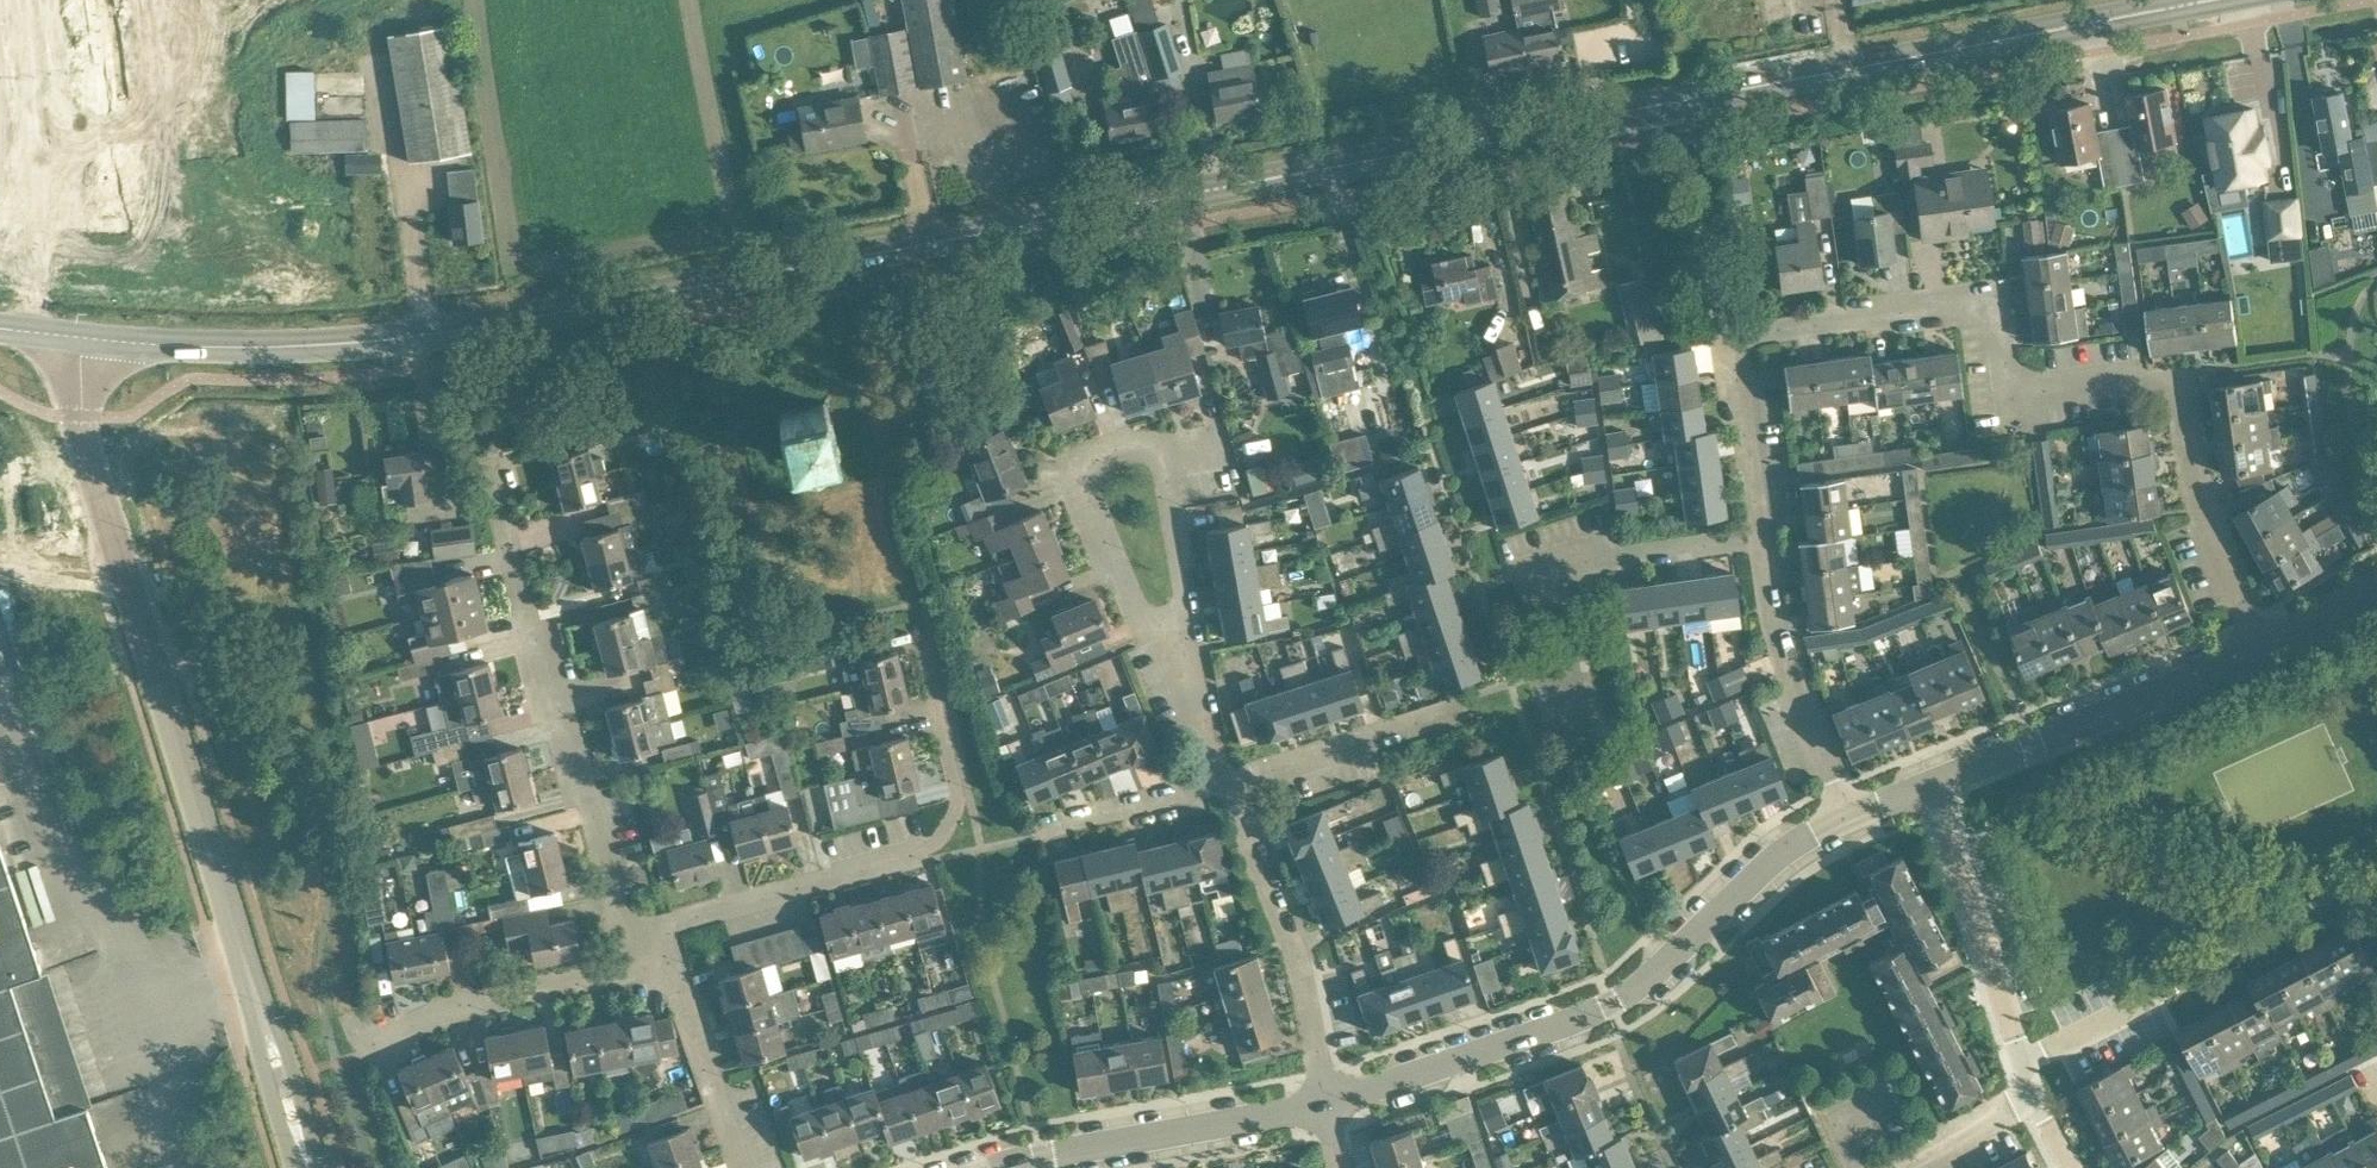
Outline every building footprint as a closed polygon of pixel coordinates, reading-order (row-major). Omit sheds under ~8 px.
[(919,86),(966,77),(951,0),(903,0),(919,86)] [(1031,17),(1060,7),(1058,0),(1025,0),(1031,17)] [(1480,16),(1501,12),(1499,0),(1476,0),(1480,16)] [(1517,27),(1517,28),(1524,65),(1525,65),(1524,62),(1561,54),(1552,8),(1563,5),(1562,0),(1511,0),(1517,27)] [(1165,23),(1139,32),(1154,78),(1180,70),(1165,23)] [(471,153),(450,26),(389,36),(410,163),(471,153)] [(905,28),(869,35),(880,93),(916,87),(905,28)] [(1524,65),(1517,28),(1483,34),(1491,73),(1493,72),(1524,65)] [(1114,95),(1104,97),(1111,139),(1154,131),(1149,102),(1158,100),(1136,30),(1113,37),(1122,65),(1127,63),(1134,104),(1117,107),(1114,95)] [(1056,40),(1034,47),(1047,91),(1069,84),(1056,40)] [(1271,60),(1208,71),(1217,120),(1280,109),(1271,60)] [(315,71),(287,71),(288,118),(316,118),(315,71)] [(2363,137),(2352,139),(2343,91),(2339,92),(2336,88),(2327,90),(2326,95),(2314,97),(2319,118),(2314,118),(2317,133),(2321,133),(2325,152),(2339,149),(2352,213),(2376,209),(2376,207),(2363,137)] [(2133,124),(2114,128),(2125,184),(2145,180),(2139,147),(2153,145),(2151,137),(2173,133),(2174,139),(2168,140),(2169,142),(2176,140),(2166,89),(2128,96),(2133,124)] [(865,138),(857,97),(799,108),(803,125),(793,127),(790,130),(789,134),(791,145),(793,149),(797,150),(807,148),(838,143),(838,141),(844,140),(844,141),(865,138)] [(2062,162),(2069,161),(2069,159),(2063,160),(2062,154),(2083,150),(2085,158),(2099,155),(2105,188),(2125,184),(2114,128),(2096,131),(2090,103),(2052,111),(2062,162)] [(2207,117),(2217,174),(2220,187),(2266,178),(2264,164),(2271,163),(2264,125),(2257,127),(2254,108),(2228,113),(2227,108),(2211,111),(2211,116),(2207,117)] [(291,123),(292,152),(366,150),(366,138),(377,137),(376,120),(291,123)] [(2362,123),(2376,200),(2376,120),(2362,123)] [(1893,124),(1900,176),(1919,174),(1917,164),(1932,162),(1929,144),(1918,146),(1914,121),(1893,124)] [(1985,168),(1914,178),(1923,240),(1940,237),(1939,229),(1992,222),(1985,168)] [(482,238),(475,177),(474,169),(447,172),(448,180),(455,241),(482,238)] [(1825,174),(1805,177),(1811,217),(1831,214),(1825,174)] [(1531,253),(1542,300),(1607,286),(1603,267),(1588,270),(1584,253),(1599,250),(1595,232),(1585,234),(1584,230),(1579,231),(1576,217),(1570,218),(1563,191),(1528,200),(1540,251),(1531,253)] [(1906,231),(1899,191),(1876,194),(1879,213),(1852,217),(1859,264),(1895,258),(1891,233),(1906,231)] [(2297,199),(2266,202),(2272,260),(2303,257),(2297,199)] [(2058,220),(2051,240),(2070,246),(2077,226),(2058,220)] [(1797,225),(1773,228),(1776,245),(1782,289),(1821,283),(1812,223),(1797,225)] [(2218,237),(2195,240),(2197,254),(2222,251),(2218,237)] [(2197,254),(2195,240),(2167,244),(2168,258),(2197,254)] [(2115,243),(2119,272),(2129,271),(2133,270),(2129,241),(2115,243)] [(2138,248),(2139,262),(2168,258),(2167,244),(2138,248)] [(2024,256),(2028,285),(2073,278),(2069,250),(2024,256)] [(1426,304),(1463,295),(1465,304),(1498,297),(1490,265),(1475,268),(1472,254),(1431,263),(1434,275),(1420,278),(1426,304)] [(1632,281),(1617,285),(1633,347),(1662,339),(1646,277),(1641,259),(1627,263),(1632,281)] [(2133,270),(2129,271),(2119,272),(2123,301),(2137,299),(2133,270)] [(2076,307),(2073,278),(2028,285),(2032,313),(2076,307)] [(1320,288),(1302,292),(1312,335),(1318,334),(1322,348),(1313,351),(1310,351),(1321,396),(1359,387),(1348,343),(1347,343),(1343,329),(1345,328),(1360,324),(1351,286),(1331,291),(1322,293),(1320,288)] [(2232,297),(2203,301),(2209,346),(2238,342),(2232,297)] [(2142,328),(2137,299),(2123,301),(2127,330),(2142,328)] [(2209,346),(2203,301),(2175,305),(2181,349),(2209,346)] [(1219,312),(1225,344),(1238,342),(1241,359),(1256,356),(1267,399),(1287,393),(1282,375),(1303,370),(1291,327),(1264,333),(1258,305),(1219,312)] [(2181,349),(2175,305),(2146,309),(2152,353),(2181,349)] [(1168,352),(1150,357),(1148,358),(1161,401),(1199,390),(1189,356),(1205,351),(1192,307),(1174,313),(1180,331),(1163,336),(1168,352)] [(1495,327),(1504,334),(1519,314),(1511,307),(1495,327)] [(2080,336),(2076,307),(2032,313),(2036,342),(2080,336)] [(1082,343),(1067,308),(1050,313),(1066,350),(1082,343)] [(1161,401),(1148,358),(1150,357),(1145,341),(1144,341),(1147,352),(1113,362),(1105,339),(1083,346),(1101,387),(1102,387),(1100,383),(1116,378),(1126,411),(1160,401),(1161,405),(1162,405),(1161,401)] [(1484,355),(1492,378),(1522,369),(1513,342),(1496,347),(1497,351),(1484,355)] [(1653,352),(1657,380),(1695,375),(1691,346),(1653,352)] [(1956,350),(1927,354),(1933,398),(1962,394),(1956,350)] [(1874,397),(1871,362),(1870,352),(1839,356),(1845,401),(1874,397)] [(1933,398),(1927,354),(1899,358),(1905,402),(1933,398)] [(1093,413),(1070,356),(1056,362),(1062,378),(1041,386),(1058,427),(1093,413)] [(1845,401),(1839,356),(1811,360),(1817,405),(1845,401)] [(1905,402),(1899,358),(1871,362),(1874,397),(1875,406),(1905,402)] [(1817,405),(1811,360),(1783,364),(1789,409),(1817,405)] [(1590,381),(1589,369),(1569,371),(1571,383),(1590,381)] [(1597,375),(1599,389),(1619,386),(1617,373),(1597,375)] [(2301,375),(2305,405),(2319,403),(2315,373),(2301,375)] [(1699,402),(1695,375),(1657,380),(1661,408),(1699,402)] [(1460,419),(1500,406),(1491,379),(1455,391),(1460,408),(1457,409),(1457,410),(1461,409),(1463,418),(1460,419)] [(2272,391),(2270,379),(2210,388),(2212,402),(2216,401),(2218,416),(2263,410),(2261,392),(2272,391)] [(1620,398),(1619,386),(1599,389),(1601,400),(1620,398)] [(1987,390),(1986,408),(2000,409),(2001,391),(1987,390)] [(827,405),(833,396),(829,393),(823,403),(810,405),(810,403),(805,404),(806,407),(798,409),(797,406),(792,407),(793,409),(780,412),(771,406),(768,410),(778,416),(780,429),(779,429),(783,447),(784,446),(787,459),(781,468),(785,471),(792,461),(834,452),(843,458),(846,454),(836,448),(835,435),(836,435),(832,417),(830,418),(827,405)] [(1574,399),(1575,411),(1595,409),(1593,397),(1574,399)] [(1703,431),(1699,402),(1661,408),(1665,436),(1674,435),(1703,431)] [(2305,405),(2309,432),(2323,430),(2319,403),(2305,405)] [(1509,434),(1500,406),(1460,419),(1461,420),(1464,419),(1467,428),(1464,429),(1464,430),(1467,429),(1472,446),(1509,434)] [(1596,421),(1595,409),(1575,411),(1576,424),(1596,421)] [(2266,428),(2263,410),(2218,416),(2220,432),(2216,432),(2218,444),(2277,436),(2276,426),(2266,428)] [(628,431),(625,421),(589,430),(591,441),(628,431)] [(2147,425),(2100,431),(2102,449),(2092,451),(2094,461),(2154,452),(2152,440),(2149,440),(2147,425)] [(1605,432),(1607,444),(1627,441),(1625,429),(1605,432)] [(1005,430),(965,445),(985,495),(1007,486),(1007,487),(1025,480),(1024,478),(1021,479),(1008,448),(1012,447),(1005,430)] [(1713,430),(1703,431),(1674,435),(1678,463),(1717,458),(1713,430)] [(2309,432),(2313,461),(2327,459),(2323,430),(2309,432)] [(1881,432),(1848,435),(1850,451),(1882,448),(1881,432)] [(1518,461),(1509,434),(1472,446),(1478,462),(1475,463),(1475,464),(1478,463),(1481,472),(1478,473),(1478,474),(1518,461)] [(327,435),(311,437),(313,448),(328,446),(327,435)] [(1329,445),(1338,473),(1372,462),(1364,435),(1329,445)] [(2277,436),(2218,444),(2220,458),(2224,458),(2226,473),(2235,472),(2240,491),(2266,480),(2262,469),(2271,468),(2268,448),(2279,447),(2277,436)] [(2034,441),(2038,469),(2052,467),(2048,439),(2034,441)] [(1628,454),(1627,441),(1607,444),(1608,456),(1628,454)] [(1894,463),(1913,461),(1911,446),(1892,449),(1894,463)] [(558,482),(595,472),(604,470),(601,457),(591,460),(588,448),(582,449),(582,448),(581,448),(581,449),(551,457),(558,482)] [(1970,448),(1940,452),(1942,466),(1972,462),(1970,448)] [(406,508),(405,501),(427,498),(424,479),(426,479),(422,451),(385,456),(389,483),(382,484),(386,511),(406,508)] [(1872,452),(1852,454),(1854,469),(1874,466),(1872,452)] [(1942,466),(1940,452),(1921,455),(1923,469),(1942,466)] [(2156,466),(2154,452),(2094,461),(2095,472),(2106,470),(2108,488),(2155,481),(2153,467),(2156,466)] [(667,454),(650,459),(652,467),(663,473),(671,471),(667,454)] [(1281,480),(1290,477),(1284,454),(1275,456),(1281,480)] [(1581,456),(1583,469),(1603,466),(1601,454),(1581,456)] [(1854,469),(1852,454),(1834,457),(1836,471),(1854,469)] [(1261,461),(1268,484),(1280,481),(1273,457),(1261,461)] [(1721,487),(1717,458),(1678,463),(1682,492),(1721,487)] [(2328,468),(2327,459),(2313,461),(2315,473),(2328,497),(2341,490),(2328,468)] [(1815,460),(1796,462),(1798,476),(1817,474),(1815,460)] [(1527,487),(1518,461),(1478,474),(1481,473),(1484,482),(1481,483),(1482,484),(1485,483),(1490,499),(1527,487)] [(1385,491),(1390,506),(1431,492),(1427,481),(1423,482),(1418,466),(1358,487),(1362,499),(1385,491)] [(1604,479),(1603,466),(1583,469),(1585,481),(1604,479)] [(2056,495),(2052,467),(2038,469),(2042,497),(2056,495)] [(1903,485),(1918,483),(1915,468),(1901,469),(1903,485)] [(601,499),(595,472),(558,482),(564,508),(595,501),(595,502),(596,501),(596,500),(601,499)] [(1799,483),(1803,514),(1847,508),(1843,477),(1799,483)] [(2252,539),(2292,517),(2283,501),(2292,496),(2286,487),(2278,492),(2272,478),(2266,480),(2240,491),(2237,492),(2247,509),(2235,516),(2241,528),(2244,526),(2252,539)] [(2157,497),(2155,481),(2108,488),(2110,505),(2100,506),(2101,519),(2162,510),(2160,496),(2157,497)] [(1536,516),(1527,487),(1490,499),(1496,517),(1492,518),(1493,519),(1496,518),(1499,527),(1496,528),(1496,529),(1499,528),(1536,516)] [(1613,490),(1615,502),(1635,499),(1633,487),(1613,490)] [(1725,516),(1721,487),(1682,492),(1686,521),(1725,516)] [(2328,497),(2342,521),(2354,514),(2341,490),(2328,497)] [(611,512),(620,510),(638,505),(635,492),(607,499),(611,512)] [(1434,502),(1431,492),(1390,506),(1395,519),(1372,527),(1376,539),(1436,519),(1431,504),(1434,502)] [(2060,524),(2056,495),(2042,497),(2046,526),(2060,524)] [(1637,512),(1635,499),(1615,502),(1617,515),(1637,512)] [(1923,522),(1920,502),(1906,504),(1909,524),(1923,522)] [(648,503),(638,505),(620,510),(623,524),(651,517),(648,503)] [(1011,541),(1017,556),(1057,540),(1052,527),(1049,528),(1041,510),(1011,522),(1005,507),(967,522),(974,539),(985,534),(991,550),(1011,541)] [(1851,534),(1847,508),(1803,514),(1807,540),(1841,535),(1851,534)] [(2354,514),(2342,521),(2356,547),(2369,540),(2354,514)] [(2262,565),(2314,536),(2309,527),(2300,532),(2292,517),(2252,539),(2260,553),(2256,555),(2262,565)] [(2368,523),(2374,535),(2376,534),(2376,518),(2368,523)] [(1206,547),(1208,558),(1251,550),(1249,535),(1272,531),(1270,519),(1207,530),(1210,546),(1206,547)] [(1441,533),(1436,519),(1376,539),(1380,550),(1402,543),(1407,557),(1448,544),(1444,532),(1441,533)] [(2127,523),(2129,537),(2158,533),(2153,519),(2127,523)] [(1926,541),(1923,522),(1909,524),(1912,543),(1926,541)] [(2340,522),(2319,534),(2326,546),(2346,534),(2340,522)] [(2098,526),(2101,541),(2129,537),(2127,523),(2098,526)] [(431,530),(436,558),(475,552),(471,524),(431,530)] [(2071,530),(2073,544),(2101,541),(2098,526),(2071,530)] [(582,537),(588,562),(626,553),(620,527),(614,529),(613,528),(612,528),(613,529),(582,537)] [(2047,533),(2049,547),(2073,544),(2071,530),(2047,533)] [(1845,566),(1841,535),(1807,540),(1797,541),(1802,572),(1845,566)] [(2319,545),(2314,536),(2262,565),(2269,578),(2272,576),(2280,590),(2322,567),(2312,549),(2319,545)] [(1057,540),(1017,556),(997,564),(1010,596),(996,601),(1003,620),(1034,608),(1027,590),(1068,574),(1060,555),(1063,553),(1057,540)] [(2044,540),(2012,553),(2017,566),(2050,553),(2044,540)] [(1451,554),(1448,544),(1407,557),(1411,571),(1390,578),(1394,590),(1444,573),(1453,570),(1448,555),(1451,554)] [(639,550),(626,554),(626,553),(588,562),(595,589),(626,580),(626,581),(627,581),(627,580),(632,579),(633,581),(634,581),(632,575),(645,572),(639,550)] [(1254,565),(1251,550),(1208,558),(1210,569),(1214,568),(1216,583),(1280,572),(1278,561),(1254,565)] [(2017,566),(2012,553),(1985,564),(1990,577),(2017,566)] [(1857,564),(1845,566),(1802,572),(1806,601),(1849,594),(1861,592),(1857,564)] [(1931,582),(1929,564),(1915,565),(1917,584),(1931,582)] [(421,600),(425,615),(480,602),(472,573),(433,583),(429,569),(393,578),(400,605),(421,600)] [(2153,570),(2143,574),(2166,631),(2179,626),(2178,622),(2192,616),(2174,572),(2156,580),(2153,570)] [(637,578),(641,593),(660,588),(669,586),(665,571),(637,578)] [(1280,572),(1216,583),(1219,599),(1216,600),(1218,611),(1261,604),(1258,589),(1291,583),(1289,571),(1280,572)] [(1704,573),(1703,573),(1709,615),(1712,632),(1741,628),(1733,572),(1715,575),(1714,571),(1713,572),(1714,575),(1704,576),(1704,573)] [(1449,588),(1444,573),(1394,590),(1384,593),(1388,605),(1411,597),(1416,611),(1456,598),(1452,587),(1449,588)] [(1709,615),(1703,573),(1703,576),(1694,578),(1694,574),(1693,574),(1693,578),(1676,580),(1681,619),(1709,615)] [(2166,631),(2143,574),(2134,577),(2137,587),(2121,594),(2138,638),(2153,632),(2154,636),(2166,631)] [(1681,619),(1676,580),(1658,583),(1658,579),(1657,579),(1658,583),(1648,584),(1648,581),(1647,581),(1653,623),(1681,619)] [(1653,623),(1647,581),(1647,584),(1638,585),(1637,582),(1636,582),(1637,586),(1619,588),(1624,627),(1653,623)] [(1931,582),(1917,584),(1912,585),(1914,600),(1933,593),(1931,582)] [(601,647),(656,633),(649,606),(664,602),(660,588),(641,593),(632,595),(636,609),(630,610),(631,613),(626,614),(626,613),(625,613),(625,614),(594,622),(601,647)] [(2138,638),(2121,594),(2104,601),(2100,592),(2090,595),(2108,640),(2113,652),(2126,647),(2125,644),(2138,638)] [(1853,622),(1849,594),(1806,601),(1809,628),(1853,622)] [(2108,640),(2090,595),(2073,602),(2070,594),(2061,598),(2083,654),(2096,649),(2094,646),(2108,640)] [(1919,621),(1947,610),(1942,597),(1914,608),(1919,621)] [(1460,608),(1456,598),(1416,611),(1421,625),(1398,633),(1402,644),(1462,625),(1456,609),(1460,608)] [(2083,654),(2061,598),(2052,601),(2055,610),(2038,617),(2055,661),(2070,655),(2071,659),(2083,654)] [(1039,678),(1074,664),(1067,648),(1107,632),(1094,599),(1053,616),(1059,631),(1043,638),(1049,654),(1032,662),(1039,678)] [(486,628),(480,602),(425,615),(429,633),(409,638),(415,661),(442,654),(451,652),(447,638),(486,628)] [(1264,619),(1261,604),(1218,611),(1220,623),(1223,622),(1226,638),(1289,627),(1287,614),(1264,619)] [(1919,621),(1914,608),(1887,619),(1892,632),(1919,621)] [(2041,667),(2055,661),(2038,617),(2021,624),(2018,615),(2007,619),(2030,675),(2043,670),(2041,667)] [(1892,632),(1887,619),(1867,627),(1863,627),(1865,641),(1876,639),(1892,632)] [(1466,639),(1462,625),(1402,644),(1405,656),(1429,648),(1433,662),(1473,648),(1470,638),(1466,639)] [(1865,641),(1863,627),(1835,632),(1837,646),(1865,641)] [(1837,646),(1835,632),(1802,637),(1807,650),(1831,647),(1837,646)] [(663,661),(656,633),(601,647),(608,674),(639,665),(639,667),(640,666),(640,665),(644,664),(645,666),(651,665),(654,677),(672,673),(682,670),(679,657),(663,661)] [(1953,654),(1936,661),(1954,705),(1968,699),(1969,702),(1982,697),(1960,642),(1950,645),(1953,654)] [(863,643),(806,657),(809,671),(841,663),(847,690),(852,689),(865,686),(903,677),(897,651),(866,659),(863,643)] [(1339,672),(1325,676),(1338,718),(1348,715),(1347,711),(1363,706),(1343,645),(1331,649),(1339,672)] [(1477,660),(1473,648),(1433,662),(1438,677),(1415,685),(1419,697),(1479,676),(1474,661),(1477,660)] [(446,668),(442,654),(415,661),(418,675),(446,668)] [(1098,674),(1114,670),(1110,654),(1094,658),(1098,674)] [(1936,661),(1926,666),(1922,657),(1906,664),(1913,681),(1929,719),(1941,714),(1939,710),(1954,705),(1936,661)] [(1338,718),(1325,676),(1310,681),(1303,658),(1290,662),(1311,723),(1325,718),(1327,722),(1338,718)] [(457,670),(436,675),(442,700),(495,687),(488,662),(458,670),(458,669),(457,669),(457,670)] [(1311,723),(1290,662),(1279,665),(1287,688),(1272,693),(1286,735),(1297,731),(1296,728),(1311,723)] [(353,663),(341,665),(343,676),(356,674),(353,663)] [(1741,666),(1724,673),(1732,692),(1749,685),(1741,666)] [(670,718),(663,690),(676,687),(672,673),(654,677),(645,680),(649,694),(643,695),(644,698),(606,707),(613,732),(670,718)] [(1732,692),(1724,673),(1706,680),(1714,699),(1732,692)] [(1286,735),(1272,693),(1258,698),(1251,676),(1239,679),(1247,705),(1230,711),(1240,743),(1258,738),(1258,740),(1274,735),(1275,738),(1286,735)] [(909,703),(903,677),(865,686),(852,689),(856,707),(845,710),(847,719),(840,721),(843,735),(844,735),(881,726),(878,711),(879,711),(878,710),(909,703)] [(1052,678),(1043,681),(1048,693),(1057,690),(1052,678)] [(1931,724),(1929,719),(1913,681),(1896,688),(1893,679),(1883,683),(1905,738),(1918,733),(1916,730),(1931,724)] [(1905,738),(1883,683),(1874,686),(1878,695),(1860,702),(1877,746),(1892,740),(1893,743),(1905,738)] [(1092,686),(1079,691),(1084,704),(1097,699),(1092,686)] [(495,687),(442,700),(448,726),(428,731),(433,749),(460,743),(464,742),(459,724),(465,723),(466,724),(467,723),(466,722),(502,713),(495,687)] [(1131,718),(1117,723),(1134,763),(1144,759),(1143,756),(1158,749),(1134,691),(1122,695),(1131,718)] [(1676,693),(1664,697),(1671,716),(1683,711),(1676,693)] [(1671,716),(1664,697),(1652,702),(1660,721),(1671,716)] [(1000,698),(986,703),(997,729),(1010,723),(1000,698)] [(1877,746),(1860,702),(1843,708),(1840,699),(1829,704),(1852,760),(1865,755),(1863,752),(1877,746)] [(1731,700),(1719,704),(1727,723),(1738,718),(1731,700)] [(1727,723),(1719,704),(1707,709),(1715,728),(1727,723)] [(1134,763),(1117,723),(1104,729),(1095,707),(1083,711),(1107,770),(1122,764),(1123,768),(1134,763)] [(1107,770),(1083,711),(1072,715),(1081,738),(1067,743),(1083,784),(1094,779),(1093,776),(1107,770)] [(676,740),(670,718),(613,732),(620,759),(650,751),(651,752),(652,751),(651,750),(656,749),(657,752),(658,751),(656,745),(676,740)] [(1678,721),(1666,726),(1674,745),(1685,740),(1678,721)] [(1674,745),(1666,726),(1654,731),(1662,749),(1674,745)] [(1083,784),(1067,743),(1053,749),(1044,727),(1034,731),(1042,753),(1057,790),(1071,785),(1073,788),(1083,784)] [(847,749),(844,735),(843,735),(816,741),(819,755),(847,749)] [(852,749),(858,776),(913,763),(907,736),(875,744),(874,743),(873,743),(874,744),(852,749)] [(1059,794),(1057,790),(1042,753),(1027,759),(1019,737),(1007,742),(1031,801),(1046,795),(1048,798),(1059,794)] [(694,755),(690,742),(662,749),(666,763),(694,755)] [(460,743),(433,749),(436,764),(464,757),(460,743)] [(490,755),(470,760),(477,786),(527,773),(521,747),(491,755),(490,754),(489,754),(490,755)] [(1466,777),(1470,789),(1511,775),(1509,767),(1505,768),(1500,753),(1440,773),(1444,785),(1466,777)] [(1771,755),(1744,766),(1759,802),(1786,791),(1771,755)] [(1638,774),(1630,756),(1618,761),(1626,779),(1638,774)] [(1626,779),(1618,761),(1606,766),(1614,784),(1626,779)] [(913,763),(858,776),(849,778),(853,791),(846,793),(855,823),(882,815),(878,801),(883,800),(882,797),(919,788),(913,763)] [(776,769),(784,799),(800,795),(792,765),(776,769)] [(1759,802),(1744,766),(1719,776),(1734,812),(1759,802)] [(708,789),(718,828),(722,846),(737,842),(741,857),(769,849),(758,811),(754,798),(730,805),(719,769),(703,774),(707,787),(708,789)] [(527,773),(477,786),(474,787),(478,802),(493,798),(496,808),(503,807),(503,808),(504,807),(504,806),(534,799),(527,773)] [(1516,789),(1511,775),(1470,789),(1475,804),(1452,812),(1456,823),(1465,820),(1517,804),(1512,790),(1516,789)] [(1734,812),(1719,776),(1691,787),(1699,805),(1706,824),(1734,812)] [(553,803),(576,794),(571,783),(548,792),(553,803)] [(839,786),(821,791),(829,816),(846,811),(839,786)] [(700,833),(718,828),(708,789),(690,794),(700,833)] [(1287,841),(1291,851),(1330,835),(1325,822),(1348,812),(1343,801),(1284,825),(1290,840),(1287,841)] [(1526,801),(1517,804),(1465,820),(1470,833),(1492,825),(1497,840),(1538,826),(1535,815),(1531,816),(1526,801)] [(786,804),(758,811),(769,849),(796,841),(786,804)] [(1714,841),(1706,824),(1699,805),(1672,816),(1687,852),(1714,841)] [(1396,814),(1383,820),(1391,839),(1404,833),(1396,814)] [(445,842),(461,838),(497,828),(494,815),(441,829),(445,842)] [(1687,852),(1672,816),(1646,827),(1660,863),(1687,852)] [(509,825),(497,828),(461,838),(464,848),(472,846),(473,850),(513,839),(509,825)] [(1542,837),(1538,826),(1497,840),(1501,853),(1479,860),(1483,871),(1543,851),(1539,838),(1542,837)] [(1660,863),(1646,827),(1619,838),(1633,874),(1660,863)] [(676,876),(678,884),(698,879),(699,881),(709,879),(709,876),(715,874),(705,839),(693,843),(689,828),(652,838),(651,836),(650,837),(661,876),(662,875),(662,874),(674,871),(675,872),(674,872),(675,876),(676,876)] [(1200,831),(1188,834),(1199,876),(1214,872),(1223,909),(1234,906),(1216,831),(1200,835),(1200,831)] [(506,857),(510,872),(562,858),(555,832),(519,842),(522,853),(506,857)] [(1199,876),(1188,834),(1177,837),(1178,840),(1163,844),(1178,906),(1190,903),(1185,879),(1199,876)] [(1304,874),(1362,850),(1359,841),(1336,850),(1330,835),(1291,851),(1295,862),(1299,861),(1304,874)] [(1143,879),(1135,847),(1136,847),(1134,838),(1122,840),(1123,844),(1108,847),(1123,909),(1134,906),(1129,883),(1143,879)] [(1178,906),(1163,844),(1148,848),(1147,844),(1136,847),(1135,847),(1143,879),(1146,889),(1162,885),(1167,908),(1178,906)] [(86,1105),(55,1115),(10,982),(42,972),(0,846),(0,1167),(107,1167),(86,1105)] [(1123,909),(1108,847),(1093,851),(1092,848),(1081,850),(1091,892),(1106,889),(1111,912),(1123,909)] [(390,849),(378,851),(379,859),(392,857),(390,849)] [(1900,856),(1888,862),(1881,849),(1856,862),(1863,876),(1869,873),(1925,981),(1962,962),(1954,949),(1950,951),(1942,936),(1938,938),(1929,921),(1933,918),(1918,889),(1913,891),(1904,873),(1908,871),(1900,856)] [(1091,892),(1081,850),(1069,853),(1070,856),(1054,860),(1069,922),(1082,919),(1076,896),(1091,892)] [(1368,863),(1362,850),(1304,874),(1311,890),(1307,891),(1311,901),(1351,885),(1346,872),(1368,863)] [(1549,868),(1543,851),(1483,871),(1487,883),(1509,876),(1514,891),(1556,877),(1552,867),(1549,868)] [(568,884),(562,858),(510,872),(517,899),(489,905),(492,919),(504,916),(530,911),(527,897),(533,895),(532,893),(568,884)] [(457,929),(456,926),(449,889),(445,869),(426,873),(434,909),(425,911),(430,933),(415,936),(422,976),(450,970),(443,932),(457,929)] [(1560,888),(1556,877),(1514,891),(1519,904),(1496,912),(1500,922),(1561,903),(1556,890),(1560,888)] [(360,882),(368,924),(387,921),(379,879),(360,882)] [(930,884),(904,891),(916,932),(943,925),(932,883),(931,883),(931,882),(930,882),(930,884)] [(1357,901),(1351,885),(1311,901),(1316,912),(1319,911),(1325,926),(1384,903),(1379,892),(1357,901)] [(1429,885),(1404,895),(1407,904),(1433,894),(1429,885)] [(1764,978),(1824,947),(1839,939),(1844,949),(1863,939),(1857,929),(1884,915),(1872,893),(1861,899),(1856,889),(1840,898),(1843,902),(1825,911),(1823,907),(1793,922),(1795,927),(1778,936),(1775,931),(1760,939),(1758,935),(1745,942),(1764,978)] [(916,932),(904,891),(903,890),(902,890),(903,891),(876,899),(888,940),(916,932)] [(888,940),(876,899),(875,897),(874,898),(875,899),(849,906),(861,948),(888,940)] [(861,948),(849,906),(848,903),(847,903),(848,906),(837,909),(836,906),(835,906),(836,910),(821,914),(832,956),(861,948)] [(1566,919),(1561,903),(1500,922),(1504,935),(1527,927),(1531,942),(1573,928),(1570,918),(1566,919)] [(579,954),(575,934),(572,935),(571,926),(573,925),(572,919),(549,924),(546,907),(530,911),(504,916),(492,919),(456,926),(457,929),(458,937),(506,928),(510,946),(532,942),(536,963),(579,954)] [(1093,935),(1110,933),(1107,914),(1090,916),(1093,935)] [(807,953),(804,939),(800,925),(786,929),(794,957),(807,953)] [(2327,942),(2350,984),(2366,976),(2371,984),(2376,981),(2376,973),(2352,925),(2340,931),(2341,935),(2327,942)] [(1577,940),(1573,928),(1531,942),(1537,957),(1514,965),(1519,977),(1579,957),(1574,941),(1577,940)] [(422,976),(415,936),(400,939),(398,929),(384,931),(394,981),(422,976)] [(794,957),(786,929),(772,933),(780,961),(794,957)] [(780,961),(772,933),(758,937),(766,965),(780,961)] [(1944,1106),(1975,1089),(1967,1074),(1977,1069),(1968,1050),(1957,1056),(1942,1027),(1952,1021),(1943,1003),(1933,1009),(1894,933),(1881,939),(1888,952),(1868,963),(1876,978),(1881,976),(1890,993),(1886,996),(1901,1026),(1906,1023),(1915,1041),(1911,1043),(1926,1073),(1931,1070),(1940,1088),(1935,1090),(1944,1106)] [(1451,962),(1437,967),(1451,1008),(1461,1004),(1460,1001),(1475,996),(1454,934),(1443,938),(1451,962)] [(818,936),(804,939),(807,953),(821,949),(818,936)] [(766,965),(758,937),(745,941),(753,969),(761,966),(766,965)] [(1229,940),(1217,943),(1221,958),(1233,954),(1229,940)] [(753,969),(745,941),(731,945),(739,973),(753,969)] [(2350,984),(2327,942),(2314,949),(2313,946),(2299,953),(2327,1006),(2338,1000),(2334,992),(2350,984)] [(1451,1008),(1437,967),(1421,972),(1413,948),(1403,952),(1424,1013),(1438,1009),(1439,1012),(1451,1008)] [(1403,952),(1391,956),(1394,965),(1380,970),(1385,985),(1386,985),(1399,1025),(1409,1022),(1408,1019),(1424,1013),(1403,952)] [(2327,1006),(2299,953),(2289,958),(2291,961),(2276,969),(2299,1011),(2316,1002),(2320,1010),(2327,1006)] [(1213,967),(1221,995),(1264,982),(1256,954),(1213,967)] [(1756,990),(1762,1001),(1773,1021),(1788,1013),(1786,1008),(1803,999),(1806,1004),(1821,996),(1823,1000),(1836,993),(1817,957),(1756,990)] [(1492,961),(1476,966),(1480,978),(1496,973),(1492,961)] [(818,980),(831,976),(827,962),(814,965),(818,980)] [(769,994),(761,966),(753,969),(739,973),(720,978),(724,993),(720,994),(724,1007),(769,994)] [(1386,985),(1385,985),(1370,990),(1363,967),(1351,971),(1371,1031),(1387,1026),(1388,1029),(1399,1025),(1386,985)] [(1133,969),(1118,971),(1121,984),(1135,981),(1133,969)] [(2299,1011),(2276,969),(2264,975),(2262,972),(2250,978),(2278,1032),(2288,1027),(2284,1018),(2299,1011)] [(1107,987),(1105,974),(1091,977),(1093,989),(1107,987)] [(1093,989),(1091,977),(1078,979),(1080,992),(1093,989)] [(2278,1032),(2250,978),(2254,987),(2243,993),(2245,996),(2229,1004),(2252,1046),(2269,1037),(2273,1045),(2283,1041),(2278,1032)] [(1157,983),(1162,1012),(1176,1009),(1171,980),(1157,983)] [(1273,1009),(1264,982),(1221,995),(1230,1022),(1273,1009)] [(793,987),(769,994),(724,1007),(728,1007),(735,1032),(777,1021),(801,1014),(793,987)] [(947,989),(933,993),(936,1004),(951,1000),(947,989)] [(822,994),(826,1007),(839,1003),(835,990),(822,994)] [(933,993),(918,997),(921,1008),(936,1004),(933,993)] [(82,1009),(86,1019),(111,1011),(108,1000),(82,1009)] [(839,1003),(826,1007),(830,1022),(843,1018),(839,1003)] [(975,1003),(938,1013),(942,1026),(979,1016),(975,1003)] [(878,1008),(881,1020),(895,1016),(892,1004),(878,1008)] [(2252,1046),(2229,1004),(2217,1010),(2216,1007),(2203,1014),(2231,1068),(2241,1063),(2236,1054),(2252,1046)] [(881,1020),(878,1008),(864,1012),(867,1024),(881,1020)] [(1181,1037),(1176,1009),(1162,1012),(1167,1040),(1181,1037)] [(1281,1037),(1273,1009),(1230,1022),(1244,1066),(1274,1059),(1268,1041),(1281,1037)] [(622,1015),(631,1061),(632,1066),(635,1066),(641,1070),(644,1071),(652,1070),(655,1068),(657,1064),(659,1061),(662,1060),(661,1055),(677,1052),(670,1017),(653,1020),(651,1013),(636,1016),(635,1013),(622,1015)] [(942,1026),(938,1013),(911,1021),(914,1034),(942,1026)] [(2231,1068),(2203,1014),(2192,1019),(2194,1022),(2180,1030),(2202,1072),(2219,1064),(2223,1072),(2231,1068)] [(631,1061),(622,1015),(621,1015),(622,1019),(596,1024),(595,1022),(594,1023),(595,1024),(603,1067),(631,1061)] [(785,1049),(777,1021),(735,1032),(743,1061),(785,1049)] [(543,1024),(515,1030),(523,1072),(539,1069),(541,1080),(554,1077),(556,1088),(570,1085),(563,1052),(550,1055),(547,1045),(549,1044),(549,1043),(547,1044),(543,1024)] [(603,1067),(595,1024),(568,1030),(568,1028),(567,1028),(567,1030),(566,1030),(575,1072),(603,1067)] [(523,1072),(515,1030),(514,1025),(500,1028),(501,1033),(486,1036),(492,1067),(478,1069),(489,1101),(499,1099),(495,1078),(523,1072)] [(897,1025),(884,1029),(887,1041),(901,1037),(897,1025)] [(887,1041),(883,1029),(869,1033),(873,1045),(887,1041)] [(1111,1091),(1111,1088),(1103,1044),(1101,1045),(1099,1031),(1071,1036),(1081,1093),(1096,1090),(1097,1094),(1111,1091)] [(1683,1087),(1686,1085),(1724,1066),(1717,1052),(1736,1043),(1731,1031),(1674,1059),(1681,1074),(1678,1076),(1683,1087)] [(1159,1035),(1131,1040),(1138,1083),(1167,1078),(1159,1035)] [(2376,1053),(2376,1036),(2350,1050),(2357,1063),(2376,1053)] [(859,1049),(856,1037),(842,1041),(845,1053),(859,1049)] [(1187,1066),(1181,1037),(1167,1040),(1172,1068),(1187,1066)] [(1138,1083),(1131,1040),(1103,1044),(1111,1088),(1138,1083)] [(2175,1067),(2178,1073),(2190,1067),(2176,1040),(2164,1046),(2175,1067)] [(452,1046),(426,1057),(450,1110),(475,1100),(477,1106),(489,1101),(478,1069),(465,1075),(461,1065),(462,1064),(462,1063),(460,1064),(452,1046)] [(801,1053),(804,1065),(819,1061),(816,1048),(801,1053)] [(2350,1050),(2325,1062),(2332,1076),(2357,1063),(2350,1050)] [(450,1110),(426,1057),(424,1052),(412,1058),(413,1062),(399,1069),(407,1087),(405,1087),(405,1088),(407,1088),(411,1097),(398,1103),(411,1133),(424,1127),(423,1124),(451,1113),(450,1110)] [(804,1065),(801,1053),(787,1056),(791,1069),(804,1065)] [(1745,1056),(1743,1057),(1749,1069),(1757,1065),(1751,1053),(1745,1056)] [(1736,1090),(1730,1078),(1749,1069),(1743,1057),(1724,1066),(1686,1085),(1693,1099),(1689,1100),(1694,1110),(1736,1090)] [(985,1062),(958,1072),(973,1116),(985,1112),(984,1108),(999,1103),(985,1062)] [(2087,1100),(2095,1114),(2137,1093),(2129,1076),(2137,1072),(2132,1062),(2078,1089),(2084,1102),(2087,1100)] [(2306,1089),(2332,1076),(2325,1062),(2299,1075),(2306,1089)] [(1551,1091),(1556,1104),(1595,1088),(1591,1077),(1587,1079),(1581,1064),(1522,1087),(1527,1100),(1551,1091)] [(2190,1067),(2178,1073),(2190,1097),(2202,1090),(2190,1067)] [(973,1116),(958,1072),(932,1081),(946,1122),(971,1113),(972,1116),(973,1116)] [(2325,1087),(2332,1100),(2358,1087),(2352,1074),(2325,1087)] [(2306,1089),(2299,1075),(2274,1088),(2281,1102),(2306,1089)] [(946,1122),(932,1081),(905,1090),(919,1131),(946,1122)] [(887,1127),(877,1100),(873,1087),(846,1096),(860,1137),(885,1128),(887,1127)] [(2306,1113),(2332,1100),(2325,1087),(2299,1100),(2306,1113)] [(1599,1099),(1595,1088),(1556,1104),(1562,1118),(1539,1127),(1543,1138),(1602,1115),(1596,1100),(1599,1099)] [(2281,1102),(2274,1088),(2248,1101),(2255,1114),(2281,1102)] [(1774,1089),(1761,1095),(1766,1105),(1779,1099),(1774,1089)] [(919,1131),(905,1090),(877,1100),(887,1127),(885,1128),(890,1141),(919,1131)] [(1710,1133),(1758,1109),(1766,1105),(1761,1095),(1761,1094),(1742,1103),(1736,1090),(1694,1110),(1699,1121),(1703,1119),(1709,1133),(1710,1133)] [(2216,1116),(2202,1090),(2190,1097),(2203,1122),(2216,1116)] [(2104,1140),(2158,1113),(2153,1103),(2144,1108),(2137,1093),(2095,1114),(2101,1128),(2098,1129),(2104,1140)] [(860,1137),(846,1096),(819,1106),(833,1146),(860,1137)] [(2274,1112),(2281,1126),(2306,1113),(2298,1100),(2274,1112)] [(2255,1114),(2248,1101),(2222,1114),(2229,1127),(2255,1114)] [(654,1104),(641,1108),(646,1122),(659,1117),(654,1104)] [(833,1146),(819,1106),(792,1115),(788,1104),(773,1109),(788,1151),(801,1146),(805,1156),(819,1151),(821,1154),(834,1150),(833,1146)] [(646,1122),(641,1108),(626,1113),(631,1127),(646,1122)] [(1764,1121),(1758,1109),(1710,1133),(1709,1133),(1701,1137),(1708,1152),(1705,1153),(1710,1164),(1750,1144),(1743,1131),(1764,1121)] [(1469,1142),(1480,1138),(1481,1138),(1472,1110),(1446,1118),(1454,1145),(1468,1141),(1469,1142)] [(2281,1126),(2274,1112),(2248,1124),(2255,1139),(2281,1126)] [(2162,1121),(2158,1113),(2104,1140),(2110,1153),(2113,1151),(2120,1165),(2163,1144),(2154,1125),(2162,1121)] [(1608,1129),(1602,1115),(1543,1138),(1548,1150),(1571,1140),(1576,1155),(1585,1151),(1615,1138),(1611,1128),(1608,1129)] [(2353,1140),(2369,1167),(2376,1167),(2376,1121),(2375,1118),(2366,1123),(2370,1131),(2353,1140)] [(2200,1136),(2211,1151),(2228,1137),(2220,1120),(2200,1136)] [(598,1138),(593,1124),(578,1129),(583,1144),(598,1138)] [(682,1130),(648,1142),(657,1167),(659,1167),(702,1153),(697,1141),(694,1142),(689,1127),(682,1130)] [(1377,1167),(1390,1167),(1421,1158),(1411,1129),(1369,1142),(1377,1167)] [(573,1130),(559,1133),(562,1148),(576,1145),(573,1130)] [(2323,1145),(2317,1133),(2292,1147),(2303,1167),(2304,1167),(2335,1167),(2323,1145)] [(1615,1138),(1585,1151),(1591,1165),(1584,1167),(1615,1167),(1631,1161),(1625,1147),(1629,1146),(1624,1134),(1615,1138)] [(1480,1138),(1469,1142),(1476,1167),(1478,1167),(1489,1164),(1481,1138),(1480,1138)] [(2353,1140),(2338,1148),(2333,1139),(2323,1145),(2335,1167),(2369,1167),(2353,1140)] [(1750,1144),(1710,1164),(1712,1167),(1764,1167),(1782,1159),(1777,1148),(1756,1157),(1750,1144)] [(2225,1167),(2231,1167),(2238,1162),(2227,1148),(2216,1157),(2225,1167)] [(576,1155),(582,1167),(595,1162),(589,1149),(576,1155)] [(2039,1164),(2035,1166),(2028,1152),(1996,1167),(2040,1167),(2039,1164)] [(659,1167),(703,1167),(699,1156),(702,1154),(702,1153),(659,1167)] [(2238,1162),(2231,1167),(2263,1167),(2255,1153),(2240,1164),(2238,1162)] [(2158,1156),(2142,1167),(2168,1167),(2158,1156)] [(1421,1158),(1390,1167),(1424,1167),(1421,1158)]
